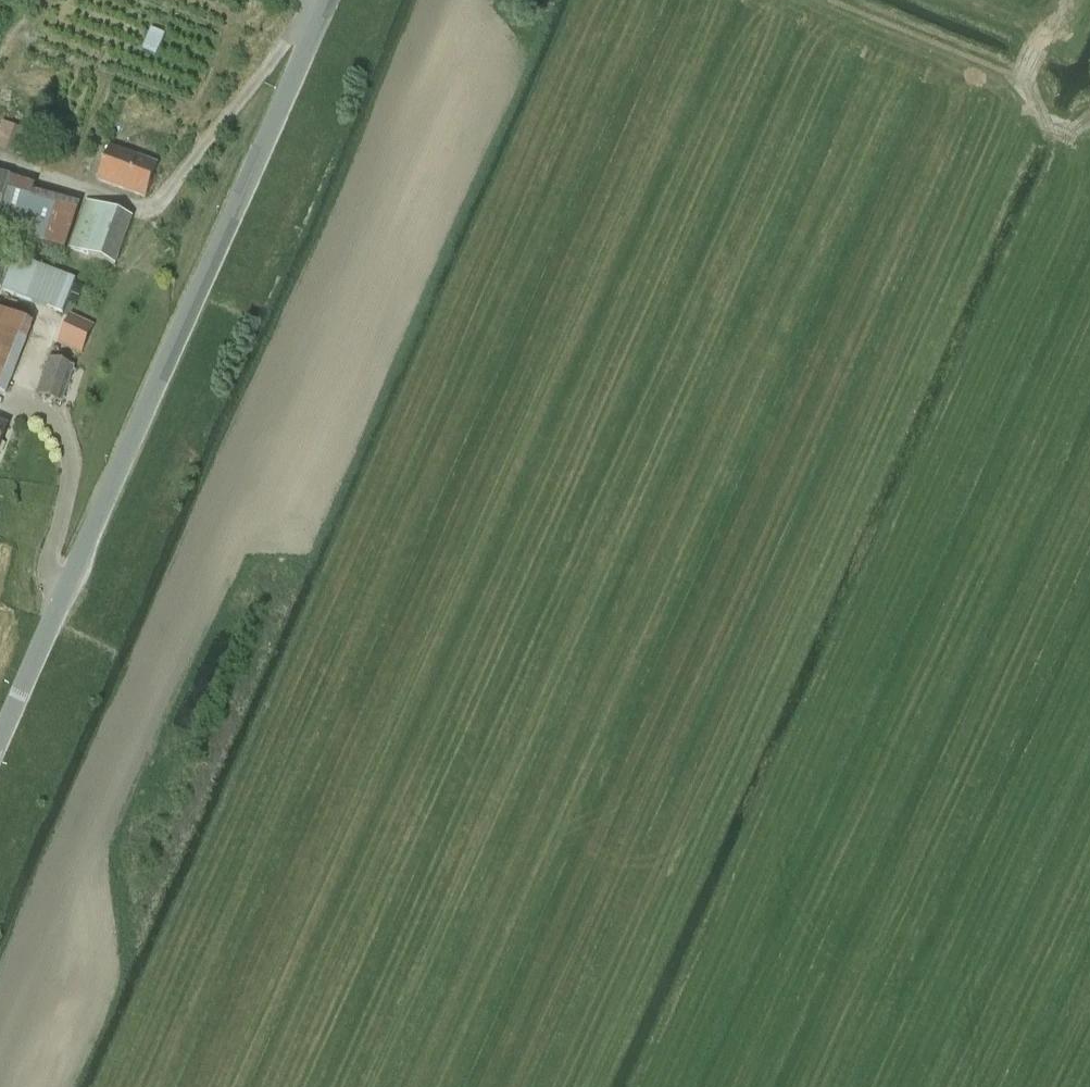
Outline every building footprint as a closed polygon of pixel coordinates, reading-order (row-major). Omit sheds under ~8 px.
[(143,50),(157,56),(167,35),(152,29),(143,50)] [(1,127),(0,131),(0,151),(33,162),(40,139),(1,127)] [(146,198),(159,164),(110,146),(98,181),(146,198)] [(5,199),(11,178),(0,175),(0,219),(5,199)] [(116,265),(134,218),(86,201),(69,248),(116,265)] [(76,280),(14,257),(10,269),(2,288),(1,290),(63,314),(76,280)] [(2,288),(10,269),(0,266),(0,288),(2,288)] [(2,394),(7,391),(23,352),(17,350),(28,320),(0,309),(0,393),(2,394)] [(84,353),(95,327),(70,316),(59,342),(84,353)] [(63,402),(75,367),(50,358),(38,394),(63,402)] [(9,427),(0,424),(0,450),(9,427)]
